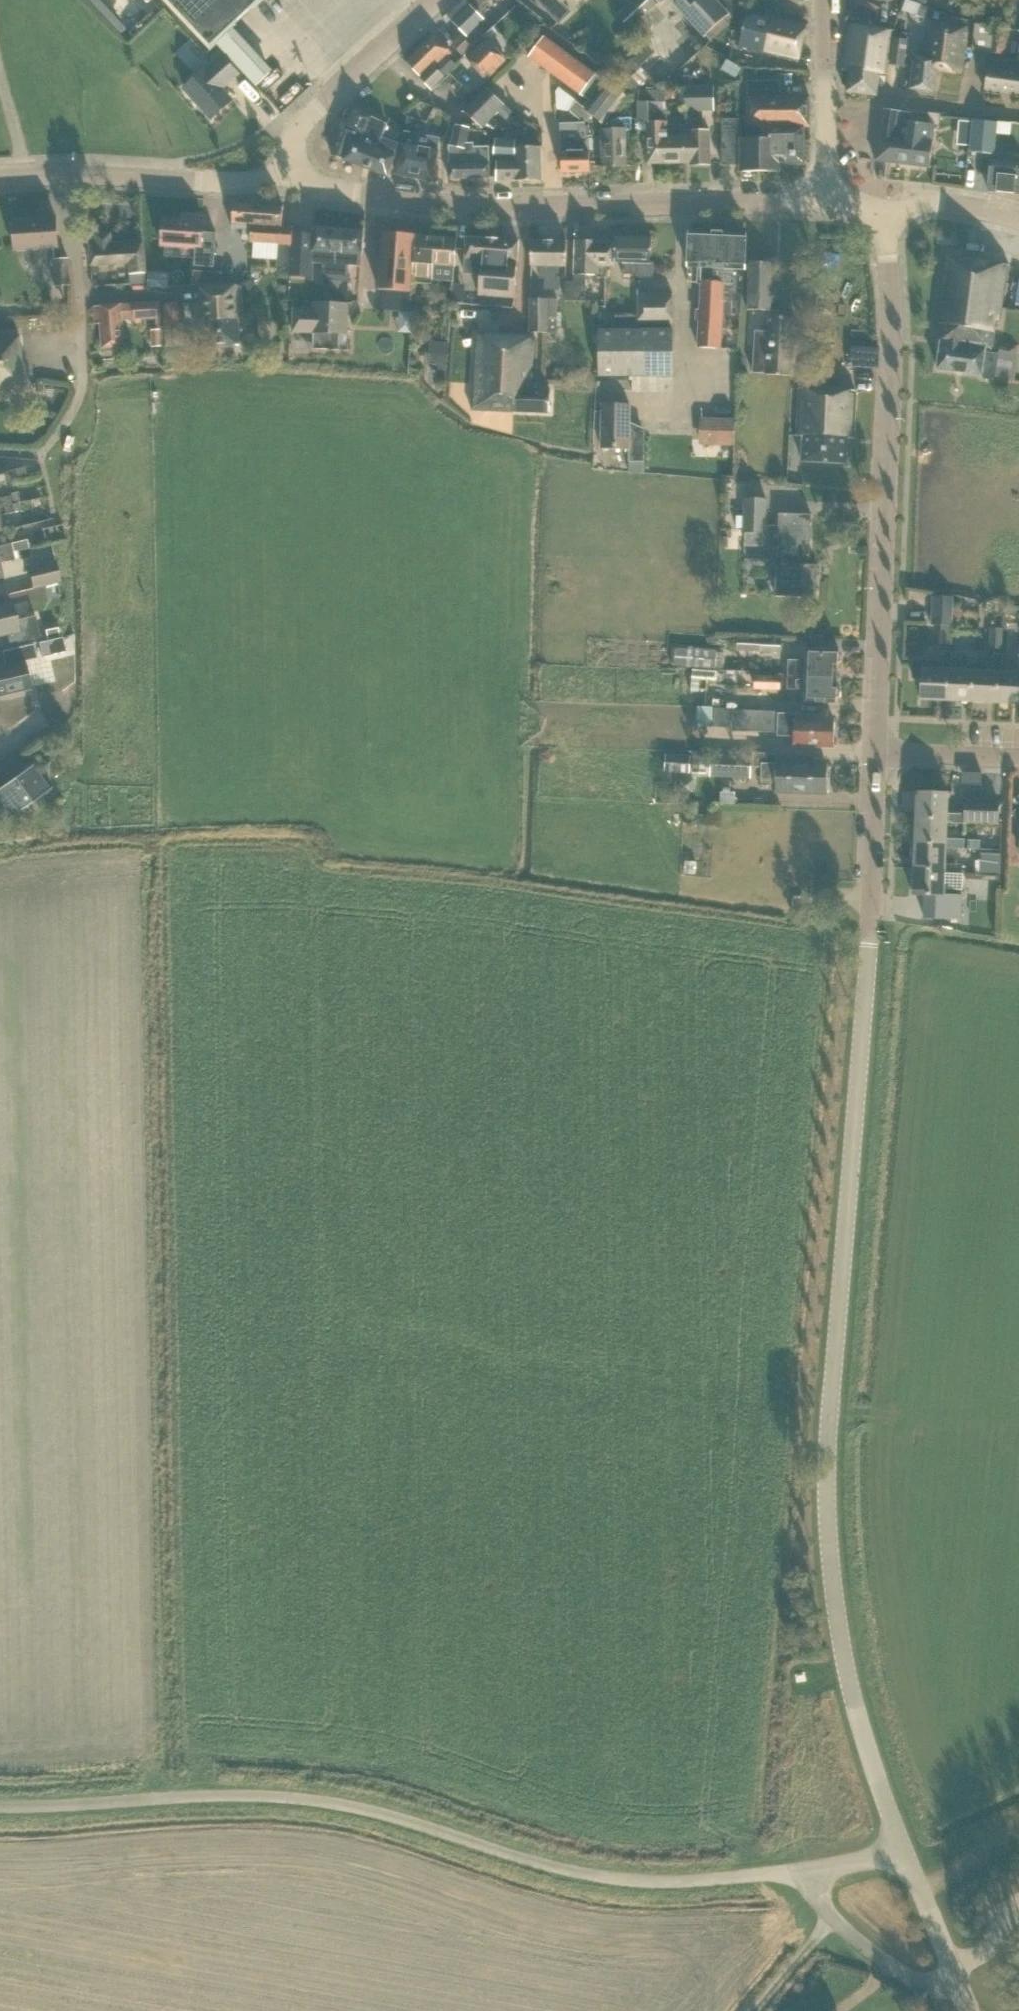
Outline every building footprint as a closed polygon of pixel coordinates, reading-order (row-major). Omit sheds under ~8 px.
[(260,0),(167,0),(211,46),(260,0)] [(564,0),(546,0),(542,4),(559,24),(571,13),(562,2),(564,0)] [(644,17),(656,5),(652,0),(636,0),(632,4),(644,17)] [(675,3),(706,36),(746,0),(679,0),(675,3)] [(471,6),(454,23),(465,34),(482,17),(471,6)] [(170,30),(177,23),(167,13),(160,20),(170,30)] [(739,48),(798,63),(807,25),(773,17),(772,20),(747,14),(739,48)] [(907,32),(912,20),(900,15),(895,27),(907,32)] [(927,58),(916,56),(911,89),(934,92),(937,71),(961,74),(968,27),(933,21),(927,58)] [(972,51),(1005,55),(1008,29),(976,24),(972,51)] [(892,30),(849,25),(843,66),(850,66),(847,92),(877,96),(880,74),(887,75),(892,30)] [(434,35),(406,63),(434,90),(457,66),(449,58),(453,54),(434,35)] [(588,100),(604,80),(544,37),(529,57),(588,100)] [(893,39),(890,64),(903,66),(907,41),(893,39)] [(467,58),(486,79),(506,60),(487,40),(467,58)] [(467,42),(457,50),(462,56),(472,47),(467,42)] [(185,89),(211,119),(232,100),(222,89),(229,83),(243,99),(254,90),(239,74),(222,55),(185,89)] [(1018,96),(1018,62),(990,58),(985,91),(1018,96)] [(627,82),(641,68),(633,59),(617,74),(627,82)] [(459,82),(470,72),(461,63),(451,73),(459,82)] [(728,83),(741,82),(740,70),(727,71),(728,83)] [(593,114),(605,124),(627,97),(607,82),(591,102),(586,109),(593,114)] [(748,128),(760,128),(810,128),(810,97),(780,97),(780,82),(763,82),(763,88),(749,88),(748,128)] [(488,85),(475,99),(464,110),(483,128),(496,115),(507,103),(488,85)] [(686,163),(691,163),(691,165),(710,165),(710,130),(703,130),(703,112),(715,112),(714,86),(684,87),(685,126),(686,163)] [(585,123),(593,114),(586,109),(577,102),(570,111),(585,123)] [(648,164),(686,163),(685,126),(668,126),(667,122),(667,109),(658,109),(658,103),(639,103),(639,122),(647,122),(648,164)] [(512,112),(505,106),(499,112),(506,119),(512,112)] [(344,127),(342,129),(332,155),(388,177),(396,154),(401,144),(383,137),(388,125),(355,108),(345,127),(344,127)] [(876,161),(930,167),(935,125),(910,122),(911,113),(884,109),(876,161)] [(602,130),(603,167),(627,166),(626,131),(632,130),(632,118),(611,119),(611,129),(602,130)] [(810,128),(760,128),(760,136),(741,136),(741,120),(722,120),(723,163),(741,163),(741,172),(780,172),(780,164),(804,164),(804,140),(810,140),(810,128)] [(959,121),(958,132),(971,133),(972,122),(959,121)] [(998,123),(973,121),(970,152),(995,155),(997,135),(998,123)] [(470,128),(456,125),(452,147),(464,149),(465,150),(465,148),(470,128)] [(590,173),(590,152),(589,152),(589,138),(586,125),(562,126),(563,140),(561,140),(562,152),(562,173),(590,173)] [(397,174),(432,181),(441,139),(406,131),(397,174)] [(497,160),(497,181),(541,181),(542,147),(521,147),(522,141),(496,139),(495,156),(516,157),(516,160),(497,160)] [(469,147),(470,148),(465,148),(465,150),(464,149),(464,157),(449,157),(449,179),(490,178),(490,161),(490,146),(469,147)] [(989,191),(1018,194),(1018,165),(992,162),(989,191)] [(293,245),(293,234),(294,227),(283,226),(284,207),(234,203),(232,229),(250,231),(250,242),(279,244),(293,245)] [(58,248),(56,217),(42,218),(42,220),(13,222),(15,251),(58,248)] [(189,220),(164,218),(162,246),(196,248),(195,263),(215,265),(216,240),(202,239),(204,219),(190,218),(189,220)] [(293,245),(291,268),(291,277),(313,278),(315,264),(325,264),(324,280),(331,281),(336,281),(339,230),(315,228),(314,235),(293,234),(293,245)] [(336,281),(349,282),(350,266),(362,267),(363,254),(364,231),(339,230),(336,281)] [(701,283),(698,347),(720,348),(723,299),(722,299),(723,282),(719,282),(720,267),(723,267),(725,233),(690,231),(688,267),(699,268),(698,283),(701,283)] [(412,292),(413,284),(415,264),(417,235),(383,233),(379,290),(412,292)] [(723,299),(732,300),(733,269),(745,269),(746,234),(725,233),(723,267),(720,267),(719,282),(723,282),(722,299),(723,299)] [(97,244),(90,244),(92,266),(130,263),(131,285),(146,284),(144,241),(112,244),(112,234),(96,235),(97,244)] [(417,235),(415,264),(413,284),(431,285),(431,280),(453,282),(453,280),(454,280),(455,267),(457,238),(417,235)] [(615,237),(615,243),(614,263),(623,263),(623,274),(637,275),(638,278),(651,279),(653,276),(654,263),(651,263),(652,238),(615,237)] [(519,242),(467,238),(464,269),(481,270),(480,286),(479,295),(498,297),(515,298),(519,242)] [(558,267),(566,267),(567,242),(531,241),(530,266),(540,266),(540,278),(546,278),(545,289),(560,289),(560,278),(558,278),(558,267)] [(614,263),(615,243),(576,242),(575,283),(566,282),(566,301),(585,301),(586,274),(597,274),(597,277),(605,277),(605,267),(614,267),(614,263)] [(291,268),(293,245),(279,244),(278,268),(291,268)] [(934,337),(938,337),(937,344),(940,344),(937,370),(980,376),(984,379),(990,380),(994,377),(998,355),(984,353),(985,349),(992,351),(997,322),(1000,323),(1008,265),(945,256),(934,337)] [(70,285),(69,259),(54,260),(56,286),(70,285)] [(773,263),(749,262),(748,310),(772,311),(773,263)] [(221,273),(193,272),(192,286),(221,284),(221,273)] [(169,275),(148,273),(148,287),(168,288),(169,275)] [(350,282),(349,282),(336,281),(331,281),(330,299),(348,300),(350,282)] [(201,322),(204,349),(240,346),(238,319),(245,318),(242,286),(200,290),(201,302),(194,303),(196,322),(201,322)] [(641,294),(640,307),(641,323),(674,323),(674,322),(674,295),(641,294)] [(529,333),(558,333),(558,299),(549,299),(529,299),(529,333)] [(134,304),(135,319),(158,318),(157,302),(134,304)] [(179,303),(163,305),(167,347),(182,346),(179,303)] [(313,350),(331,350),(347,351),(349,304),(314,303),(313,350)] [(101,324),(103,348),(124,347),(123,322),(129,322),(128,304),(94,306),(96,325),(101,324)] [(755,331),(754,345),(767,346),(767,355),(793,356),(795,318),(769,316),(768,332),(755,331)] [(22,394),(17,329),(0,331),(0,396),(22,394)] [(161,329),(151,330),(153,347),(162,347),(161,329)] [(599,330),(600,377),(673,376),(673,330),(599,330)] [(476,337),(476,345),(472,410),(550,412),(551,390),(533,389),(536,341),(476,337)] [(448,366),(449,343),(431,342),(429,365),(448,366)] [(453,344),(450,396),(470,397),(473,345),(453,344)] [(767,355),(767,346),(754,345),(752,373),(766,374),(791,376),(793,356),(767,355)] [(856,391),(800,388),(798,437),(803,437),(802,462),(846,463),(847,439),(854,439),(856,391)] [(645,461),(645,433),(630,433),(631,405),(603,404),(602,448),(630,448),(629,461),(645,461)] [(735,444),(735,423),(703,422),(703,444),(735,444)] [(629,461),(629,473),(645,473),(645,461),(629,461)] [(24,467),(5,472),(7,481),(26,476),(24,467)] [(12,504),(10,496),(0,498),(0,507),(12,504)] [(41,511),(49,509),(46,497),(38,499),(41,511)] [(743,533),(767,534),(768,499),(744,498),(743,533)] [(14,512),(12,504),(0,507),(0,515),(14,512)] [(776,596),(817,598),(818,565),(810,565),(812,515),(779,514),(776,596)] [(13,551),(29,548),(27,540),(11,543),(13,551)] [(13,551),(11,543),(0,546),(0,554),(13,551)] [(0,554),(0,563),(15,559),(13,551),(0,554)] [(27,567),(32,589),(60,582),(55,561),(27,567)] [(956,592),(934,591),(932,621),(954,622),(956,592)] [(9,644),(40,637),(35,616),(16,620),(12,604),(0,607),(0,634),(7,633),(9,644)] [(47,639),(59,637),(58,628),(45,630),(47,639)] [(989,649),(1002,649),(1003,629),(990,628),(989,649)] [(63,636),(39,642),(42,657),(66,651),(63,636)] [(761,651),(781,652),(781,640),(761,639),(761,651)] [(941,641),(941,651),(944,651),(953,652),(953,642),(941,641)] [(30,689),(24,662),(37,658),(34,644),(8,650),(12,664),(0,667),(0,696),(30,689)] [(716,668),(717,651),(687,649),(686,667),(716,668)] [(789,660),(788,675),(839,677),(839,650),(806,649),(805,667),(801,667),(801,660),(789,660)] [(921,699),(947,701),(949,670),(952,670),(953,657),(953,652),(944,651),(943,669),(939,669),(939,662),(914,661),(913,677),(922,678),(921,699)] [(952,670),(949,670),(947,701),(973,702),(974,671),(977,671),(978,653),(969,653),(969,658),(953,657),(952,670)] [(997,703),(999,672),(1003,672),(1003,654),(994,654),(993,672),(977,671),(974,671),(973,702),(997,703)] [(997,703),(1018,704),(1018,662),(1018,673),(1003,672),(999,672),(997,703)] [(716,670),(692,669),(692,678),(716,680),(716,670)] [(755,675),(755,688),(767,688),(767,675),(755,675)] [(838,703),(839,677),(788,675),(788,689),(800,690),(800,684),(804,684),(804,702),(838,703)] [(714,709),(713,727),(730,728),(729,730),(775,732),(776,711),(714,709)] [(796,736),(796,746),(834,747),(835,720),(796,719),(796,714),(779,714),(778,730),(778,736),(796,736)] [(777,754),(750,753),(710,753),(710,779),(751,779),(750,767),(762,767),(761,782),(776,783),(776,792),(827,793),(828,765),(777,764),(777,754)] [(690,773),(691,756),(667,754),(665,771),(690,773)] [(706,774),(707,757),(694,756),(693,773),(706,774)] [(49,775),(61,767),(55,758),(43,766),(49,775)] [(9,819),(52,788),(35,763),(0,788),(0,805),(9,819)] [(694,792),(694,779),(682,779),(681,792),(694,792)] [(917,792),(917,818),(948,819),(948,823),(998,824),(999,801),(966,800),(965,814),(948,814),(948,793),(917,792)] [(948,823),(948,819),(917,818),(916,844),(947,845),(947,848),(965,849),(965,839),(947,839),(948,823)] [(915,869),(946,870),(946,874),(964,874),(964,865),(946,864),(947,848),(947,845),(916,844),(915,869)] [(997,873),(997,865),(980,864),(980,873),(997,873)] [(964,911),(964,874),(946,874),(946,870),(915,869),(914,895),(926,895),(926,918),(963,919),(964,911)]
